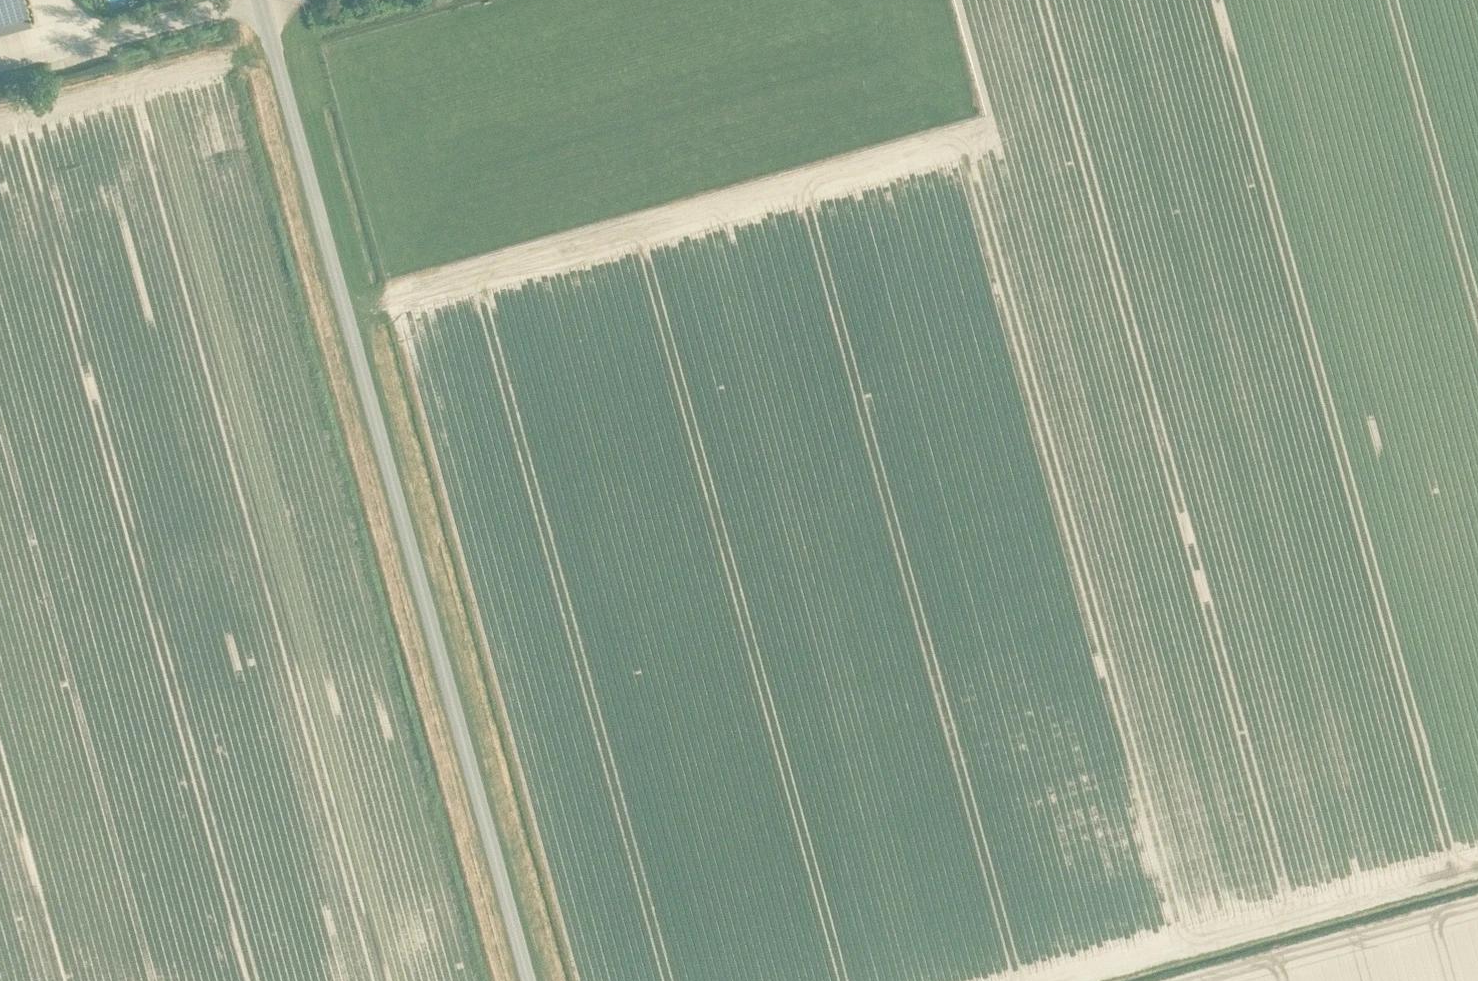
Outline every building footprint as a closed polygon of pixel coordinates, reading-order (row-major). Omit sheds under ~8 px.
[(26,20),(21,0),(0,0),(0,27),(26,20)]
